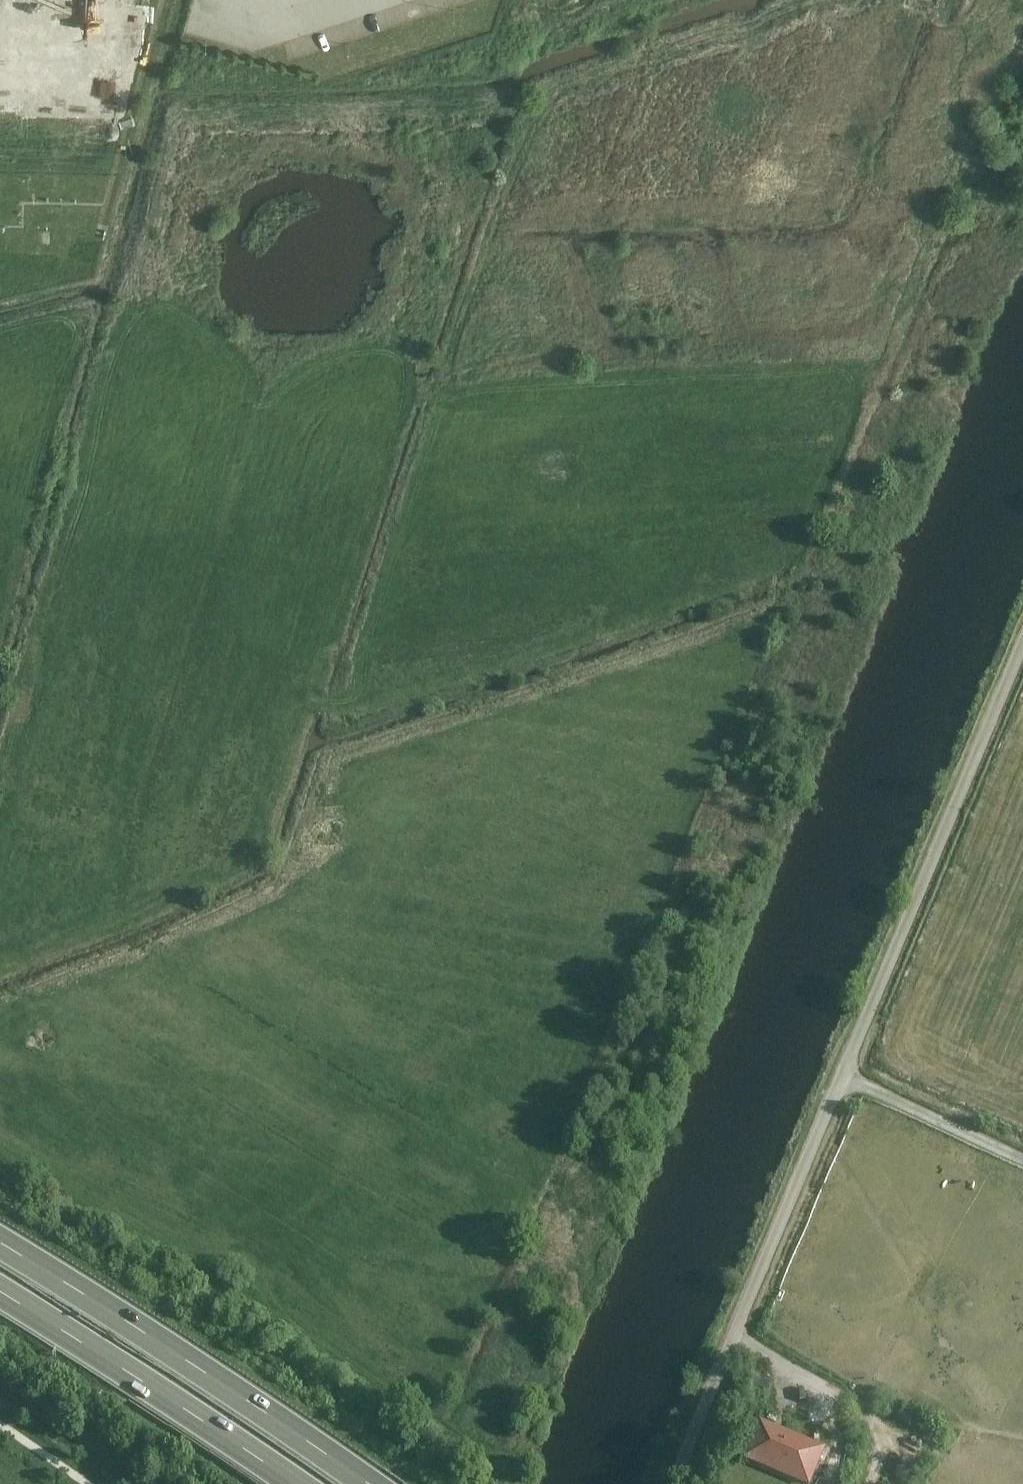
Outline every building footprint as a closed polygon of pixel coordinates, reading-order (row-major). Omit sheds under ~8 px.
[(746,1458),(807,1483),(809,1483),(823,1451),(761,1425),(746,1458)]
